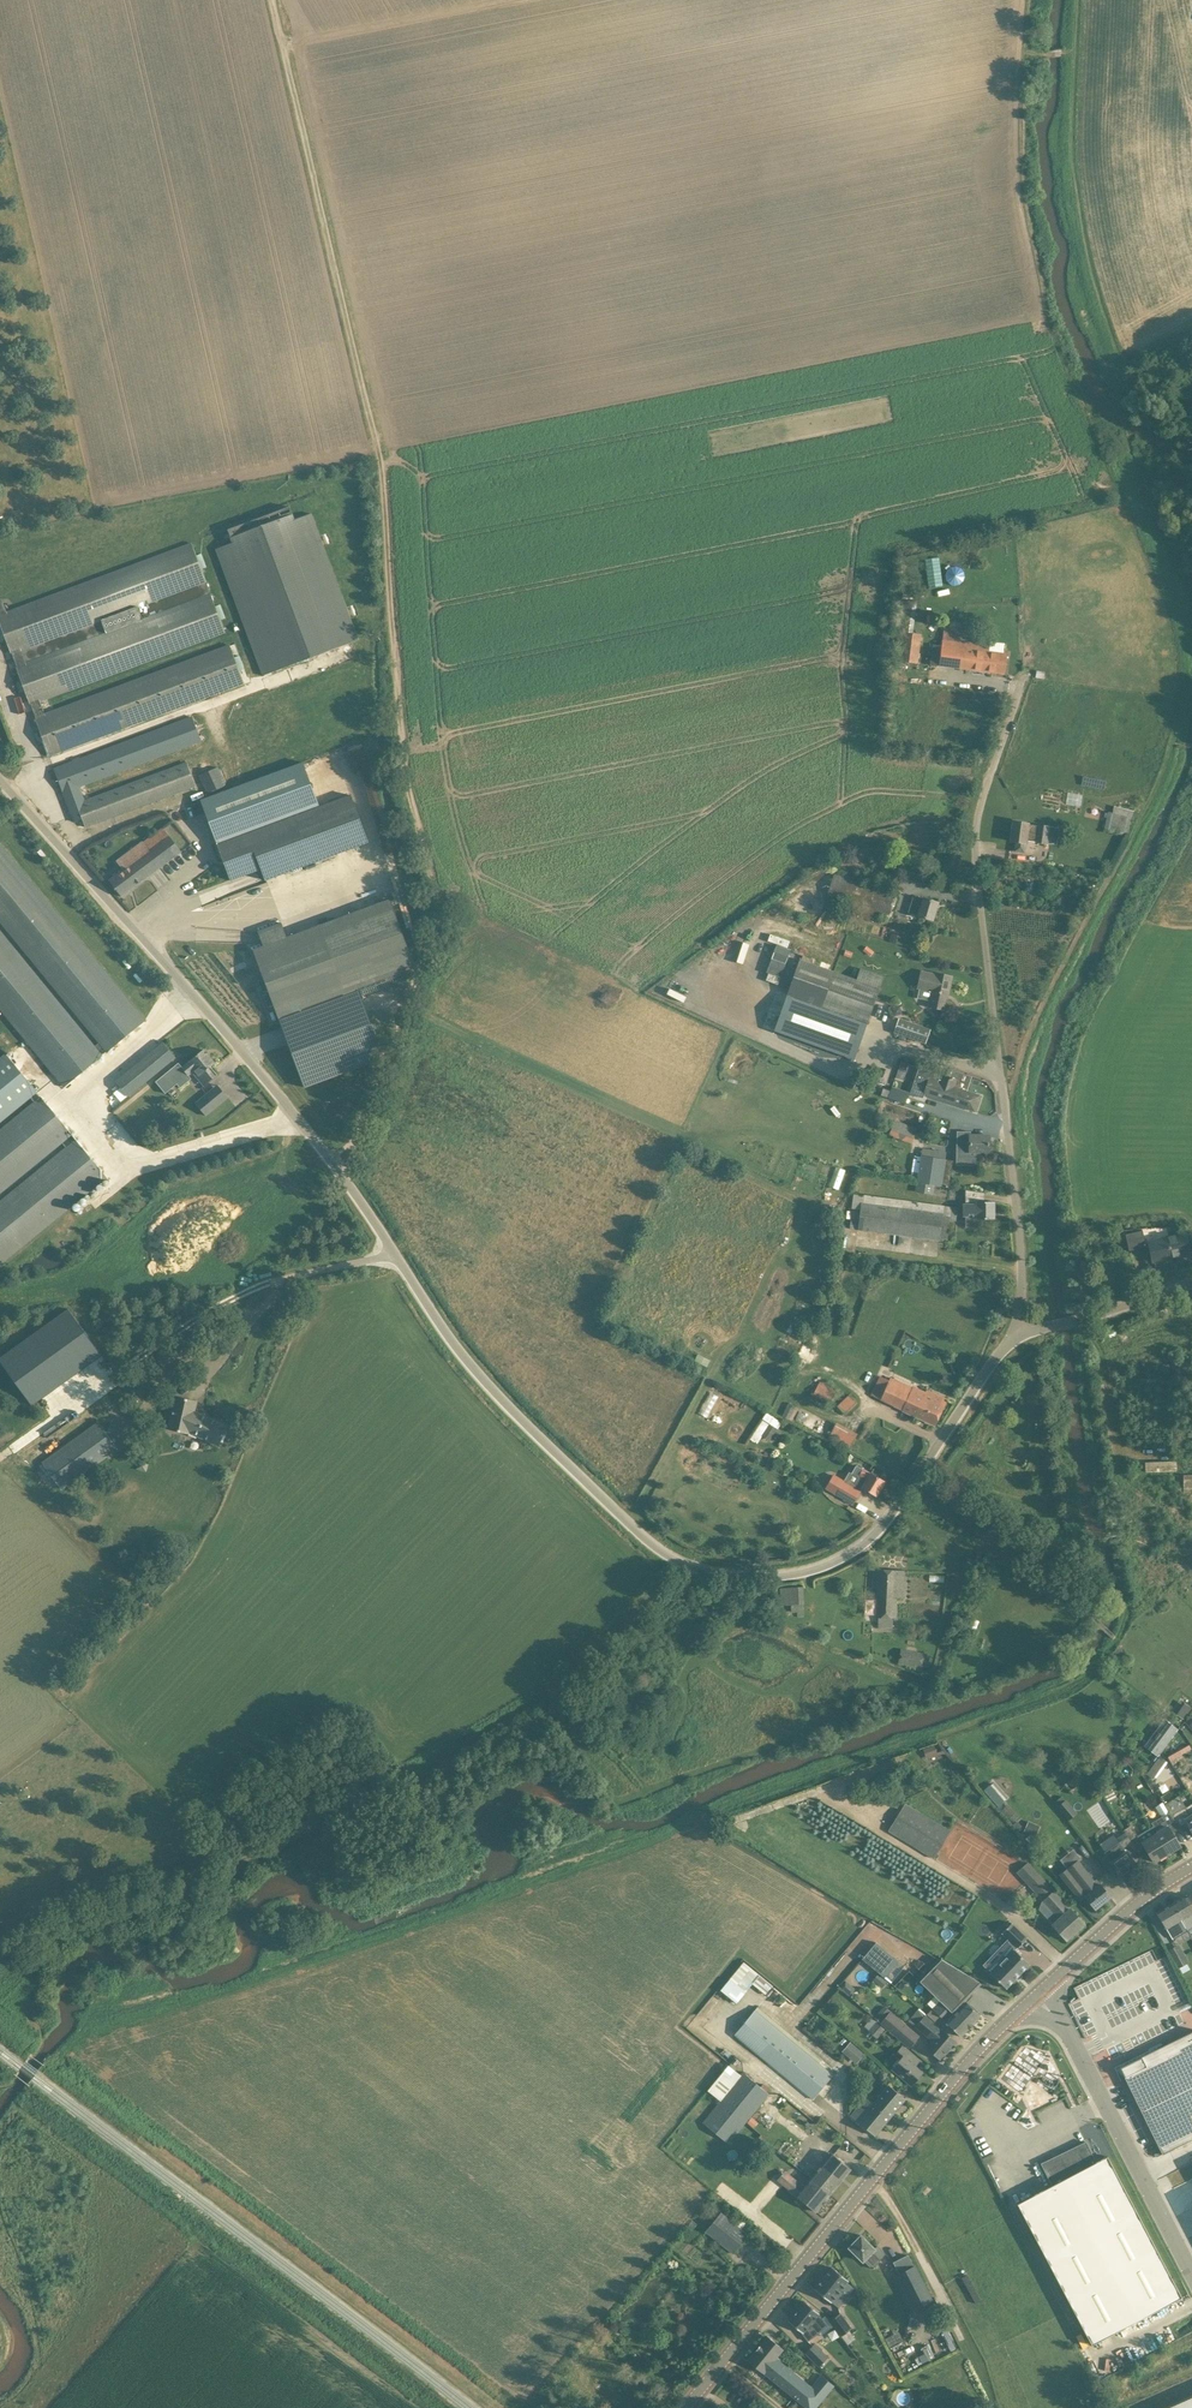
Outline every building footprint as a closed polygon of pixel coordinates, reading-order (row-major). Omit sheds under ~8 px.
[(293,507),(228,527),(233,543),(220,547),(258,673),(357,643),(317,512),(296,518),(293,507)] [(17,677),(155,625),(131,561),(0,610),(0,631),(17,677)] [(1004,674),(1004,673),(1007,654),(989,652),(990,646),(959,642),(960,630),(944,628),(942,645),(932,644),(930,665),(976,671),(976,670),(1004,674)] [(899,662),(917,664),(921,635),(896,632),(894,652),(901,652),(899,662)] [(66,764),(88,822),(227,770),(205,712),(66,764)] [(200,799),(230,881),(261,870),(265,881),(395,833),(360,741),(200,799)] [(1127,835),(1134,810),(1111,804),(1104,829),(1127,835)] [(1030,825),(1030,824),(1014,822),(1011,841),(1016,842),(1015,851),(1025,852),(1026,843),(1027,843),(1027,841),(1035,843),(1047,845),(1050,826),(1038,824),(1038,826),(1030,825)] [(122,896),(181,851),(162,827),(142,842),(142,841),(116,860),(123,870),(110,880),(122,896)] [(146,1020),(1,843),(0,843),(0,922),(99,1043),(95,1046),(0,929),(0,1008),(65,1087),(103,1055),(102,1055),(106,1052),(107,1052),(146,1020)] [(909,873),(907,879),(925,884),(929,871),(911,865),(902,862),(900,870),(909,873)] [(899,893),(834,873),(825,901),(878,917),(891,921),(899,893)] [(923,899),(913,896),(908,913),(933,920),(939,902),(923,898),(923,899)] [(806,942),(800,959),(775,1031),(855,1059),(884,977),(860,968),(856,980),(846,976),(865,920),(801,898),(787,935),(806,942)] [(389,899),(254,949),(279,1017),(414,967),(389,899)] [(926,941),(929,936),(929,934),(926,932),(923,933),(921,937),(921,939),(923,941),(926,941)] [(768,940),(789,946),(791,940),(770,934),(768,940)] [(891,934),(890,942),(902,944),(904,936),(891,934)] [(779,983),(791,948),(778,944),(766,978),(779,983)] [(867,946),(863,951),(868,955),(872,950),(867,946)] [(868,956),(862,951),(859,956),(864,960),(868,956)] [(932,991),(929,1007),(943,1010),(946,994),(948,995),(952,976),(936,973),(935,974),(921,971),(918,988),(932,991)] [(894,1032),(914,1039),(926,1043),(931,1030),(899,1018),(894,1032)] [(116,1081),(128,1096),(175,1058),(163,1043),(116,1081)] [(190,1061),(176,1072),(173,1068),(150,1086),(159,1098),(171,1088),(174,1092),(186,1083),(182,1080),(196,1068),(202,1075),(200,1076),(206,1084),(218,1075),(211,1067),(215,1063),(204,1049),(190,1060),(190,1061)] [(31,1098),(37,1093),(5,1053),(0,1058),(0,1123),(31,1098)] [(908,1064),(901,1062),(899,1068),(905,1071),(908,1064)] [(955,1079),(944,1075),(943,1076),(919,1068),(910,1094),(923,1098),(924,1095),(976,1112),(981,1096),(953,1087),(955,1079)] [(893,1087),(889,1098),(904,1103),(907,1092),(893,1087)] [(888,1098),(890,1091),(883,1088),(881,1096),(888,1098)] [(63,1143),(72,1135),(41,1096),(40,1097),(37,1093),(31,1098),(35,1102),(0,1130),(0,1194),(63,1143)] [(193,1103),(203,1115),(214,1106),(205,1094),(193,1103)] [(912,1144),(918,1128),(895,1120),(889,1135),(912,1144)] [(107,1178),(75,1139),(72,1135),(63,1143),(66,1147),(0,1201),(0,1265),(107,1178)] [(989,1135),(970,1135),(960,1135),(960,1145),(970,1145),(969,1152),(989,1152),(989,1135)] [(953,1160),(945,1159),(921,1156),(917,1183),(949,1188),(953,1160)] [(835,1166),(829,1184),(839,1188),(845,1169),(835,1166)] [(899,1235),(903,1200),(854,1194),(854,1195),(851,1195),(850,1207),(852,1208),(861,1209),(858,1229),(899,1235)] [(963,1205),(963,1214),(966,1214),(966,1226),(979,1226),(979,1219),(994,1219),(994,1201),(979,1201),(979,1199),(966,1199),(966,1205),(963,1205)] [(950,1217),(951,1207),(903,1200),(899,1235),(939,1240),(939,1238),(947,1239),(950,1220),(950,1217)] [(958,1208),(951,1207),(950,1217),(950,1220),(956,1221),(958,1208)] [(1147,1248),(1143,1231),(1126,1235),(1130,1252),(1147,1248)] [(1190,1253),(1189,1247),(1186,1234),(1148,1242),(1153,1261),(1153,1259),(1162,1257),(1163,1259),(1190,1253)] [(1098,1254),(1100,1265),(1114,1261),(1112,1251),(1098,1254)] [(33,1405),(102,1355),(69,1308),(0,1357),(0,1359),(33,1405)] [(180,1352),(193,1349),(191,1339),(178,1342),(180,1352)] [(176,1360),(181,1357),(175,1347),(169,1351),(164,1354),(158,1359),(165,1368),(171,1364),(176,1360)] [(695,1360),(707,1366),(710,1360),(698,1354),(695,1360)] [(881,1399),(936,1424),(947,1399),(927,1390),(926,1393),(890,1377),(886,1388),(881,1399)] [(830,1404),(836,1391),(819,1383),(813,1395),(830,1404)] [(131,1392),(140,1397),(144,1390),(135,1385),(131,1392)] [(845,1414),(857,1402),(850,1395),(838,1407),(845,1414)] [(219,1446),(228,1424),(195,1410),(198,1401),(174,1396),(167,1429),(190,1434),(219,1446)] [(798,1408),(796,1407),(789,1403),(782,1416),(792,1421),(798,1408)] [(42,1461),(62,1490),(119,1449),(98,1420),(42,1461)] [(851,1447),(859,1432),(837,1421),(829,1436),(851,1447)] [(768,1425),(762,1435),(770,1441),(777,1430),(769,1424),(768,1425)] [(766,1456),(762,1463),(769,1467),(773,1461),(766,1456)] [(1176,1460),(1146,1461),(1146,1470),(1177,1469),(1176,1460)] [(885,1481),(870,1472),(863,1468),(862,1469),(856,1465),(851,1474),(857,1477),(854,1483),(861,1487),(876,1496),(885,1481)] [(1184,1489),(1191,1489),(1191,1475),(1183,1475),(1184,1489)] [(827,1486),(826,1487),(853,1503),(860,1491),(840,1479),(833,1491),(827,1488),(827,1487),(827,1486)] [(878,1627),(892,1627),(893,1618),(897,1618),(897,1598),(904,1598),(905,1570),(874,1569),(873,1588),(879,1589),(877,1617),(879,1617),(878,1627)] [(781,1605),(791,1605),(791,1612),(797,1612),(797,1617),(804,1616),(803,1604),(804,1604),(802,1586),(785,1587),(785,1588),(779,1588),(781,1605)] [(961,1643),(969,1646),(979,1621),(971,1618),(961,1643)] [(928,1667),(930,1655),(924,1654),(902,1649),(900,1662),(922,1666),(928,1667)] [(1165,1719),(1148,1740),(1162,1750),(1178,1729),(1165,1719)] [(1170,1761),(1181,1754),(1191,1749),(1188,1743),(1173,1752),(1167,1755),(1170,1761)] [(926,1757),(937,1753),(934,1745),(923,1749),(926,1757)] [(1154,1776),(1165,1759),(1158,1755),(1148,1772),(1154,1776)] [(998,1806),(1008,1797),(994,1782),(984,1791),(998,1806)] [(1173,1798),(1169,1791),(1161,1796),(1165,1803),(1173,1798)] [(1165,1805),(1173,1818),(1179,1827),(1187,1823),(1191,1831),(1191,1803),(1185,1807),(1179,1796),(1165,1805)] [(1066,1799),(1065,1800),(1058,1806),(1057,1806),(1069,1820),(1077,1813),(1066,1799)] [(951,1831),(941,1825),(905,1803),(889,1830),(934,1858),(951,1831)] [(1180,1846),(1169,1827),(1166,1822),(1173,1818),(1165,1805),(1157,1810),(1163,1819),(1151,1827),(1167,1854),(1180,1846)] [(1031,1835),(1036,1824),(1028,1821),(1024,1831),(1031,1835)] [(1154,1862),(1167,1854),(1151,1827),(1137,1835),(1131,1825),(1123,1829),(1127,1836),(1128,1836),(1139,1853),(1146,1849),(1154,1862)] [(1128,1836),(1127,1836),(1112,1846),(1104,1851),(1110,1860),(1110,1861),(1121,1877),(1137,1865),(1129,1854),(1135,1850),(1138,1854),(1139,1853),(1128,1836)] [(1111,1897),(1103,1887),(1100,1883),(1098,1885),(1078,1860),(1059,1875),(1079,1901),(1086,1896),(1095,1909),(1111,1897)] [(1017,1872),(1046,1903),(1045,1904),(1042,1912),(1055,1926),(1066,1939),(1084,1923),(1072,1910),(1073,1909),(1058,1893),(1032,1865),(1031,1865),(1028,1862),(1017,1872)] [(1187,1931),(1191,1940),(1191,1904),(1186,1894),(1185,1895),(1174,1902),(1185,1921),(1182,1923),(1187,1931)] [(1172,1940),(1187,1931),(1182,1923),(1185,1921),(1174,1902),(1157,1912),(1156,1912),(1172,1940)] [(1028,1942),(1013,1927),(1003,1937),(1018,1952),(1028,1942)] [(904,1966),(898,1961),(898,1960),(876,1942),(862,1958),(884,1977),(891,1982),(904,1966)] [(1167,1951),(1177,1969),(1189,1963),(1178,1944),(1167,1951)] [(991,1972),(990,1973),(1006,1988),(1007,1988),(1007,1987),(1029,1964),(1029,1965),(1030,1964),(1014,1949),(1013,1949),(991,1972)] [(920,1981),(935,1996),(954,2013),(958,2009),(966,2002),(965,2000),(981,1984),(979,1982),(942,1959),(920,1981)] [(768,1992),(774,1983),(744,1960),(730,1978),(746,1990),(753,1981),(768,1992)] [(925,1962),(919,1968),(923,1972),(929,1966),(925,1962)] [(880,1985),(885,1980),(878,1974),(873,1980),(880,1985)] [(946,2022),(961,2036),(981,2016),(966,2001),(966,2002),(958,2009),(954,2013),(935,1996),(928,2003),(933,2008),(927,2014),(936,2022),(941,2017),(946,2022)] [(874,2017),(880,2023),(891,2011),(885,2006),(874,2017)] [(941,2059),(947,2051),(956,2041),(918,2008),(908,2020),(932,2041),(926,2047),(941,2059)] [(833,2075),(755,2010),(735,2034),(813,2099),(833,2075)] [(891,2011),(880,2023),(909,2048),(919,2036),(891,2011)] [(877,2037),(884,2029),(876,2022),(872,2018),(865,2026),(877,2037)] [(1119,2067),(1162,2154),(1191,2139),(1191,2031),(1119,2067)] [(856,2063),(865,2053),(851,2041),(842,2051),(856,2063)] [(902,2046),(896,2054),(892,2054),(887,2060),(887,2064),(911,2085),(922,2072),(912,2063),(917,2058),(919,2060),(902,2046)] [(886,2072),(884,2070),(881,2071),(880,2073),(881,2079),(884,2080),(886,2080),(888,2077),(886,2072)] [(743,2072),(726,2093),(719,2102),(745,2122),(770,2093),(743,2072)] [(905,2098),(888,2084),(872,2104),(857,2122),(875,2135),(905,2098)] [(729,2143),(745,2122),(719,2102),(703,2122),(729,2143)] [(757,2123),(752,2118),(748,2122),(754,2127),(757,2123)] [(1052,2185),(1017,2203),(1092,2344),(1182,2297),(1107,2156),(1096,2162),(1086,2142),(1041,2163),(1052,2185)] [(831,2152),(810,2177),(830,2193),(851,2168),(831,2152)] [(816,2211),(830,2193),(810,2177),(803,2185),(797,2180),(789,2189),(816,2211)] [(749,2235),(739,2227),(721,2212),(706,2230),(733,2253),(749,2235)] [(849,2247),(871,2268),(880,2260),(885,2254),(877,2245),(874,2248),(861,2235),(849,2247)] [(894,2262),(899,2273),(914,2266),(908,2255),(894,2262)] [(914,2309),(932,2300),(915,2265),(914,2266),(899,2273),(897,2274),(914,2309)] [(815,2289),(831,2302),(831,2301),(838,2307),(845,2299),(844,2292),(841,2289),(848,2280),(832,2267),(815,2289)] [(813,2324),(822,2318),(824,2316),(805,2301),(788,2321),(802,2332),(808,2341),(819,2332),(813,2324)] [(830,2320),(841,2336),(852,2328),(840,2313),(830,2320)] [(951,2351),(956,2348),(942,2322),(937,2325),(951,2351)] [(782,2348),(767,2335),(748,2360),(808,2407),(815,2407),(834,2385),(822,2375),(810,2388),(778,2362),(780,2360),(775,2356),(782,2348)] [(892,2335),(886,2339),(890,2346),(896,2343),(892,2335)] [(819,2366),(828,2357),(815,2343),(805,2352),(819,2366)] [(924,2353),(915,2358),(918,2365),(933,2357),(927,2345),(921,2347),(924,2353)] [(840,2375),(832,2367),(826,2373),(834,2381),(840,2375)] [(1164,2407),(1191,2407),(1191,2395),(1164,2407)]
